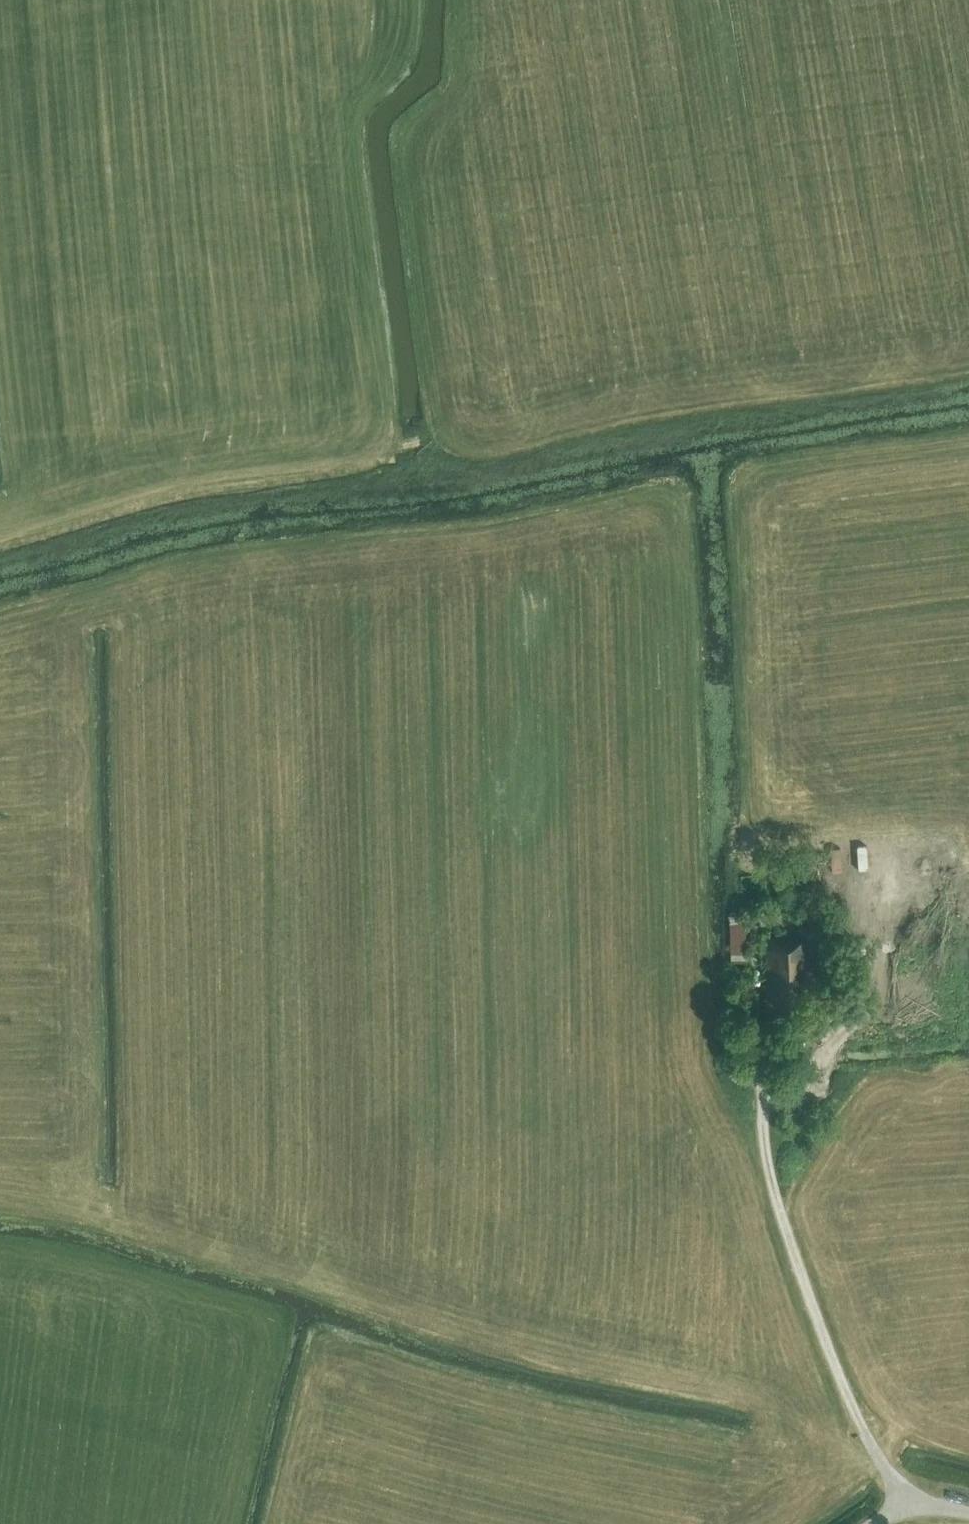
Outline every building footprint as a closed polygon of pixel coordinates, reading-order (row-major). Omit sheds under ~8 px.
[(747,975),(745,911),(729,911),(732,976),(747,975)] [(779,935),(764,936),(767,1021),(812,1020),(811,996),(842,995),(840,931),(779,933),(779,935)]
